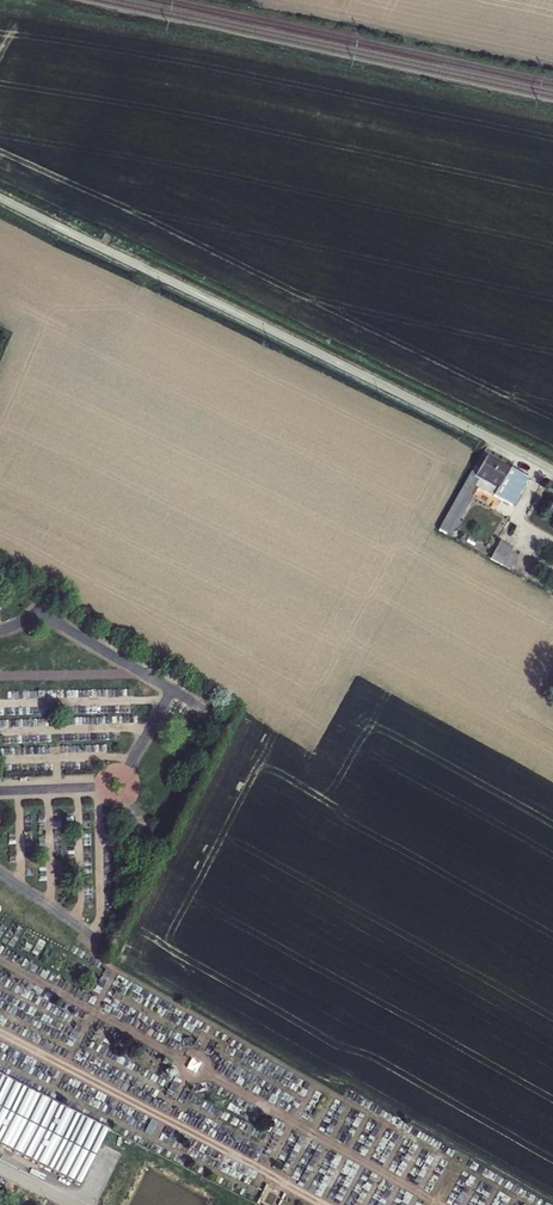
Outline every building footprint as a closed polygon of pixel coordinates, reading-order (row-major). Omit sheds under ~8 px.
[(514,510),(529,483),(508,472),(487,460),(476,480),(471,477),(442,531),(447,534),(469,493),(472,495),(475,489),(514,510)] [(510,570),(517,555),(496,545),(489,560),(510,570)] [(79,1187),(107,1130),(42,1100),(0,1078),(0,1148),(79,1187)]
